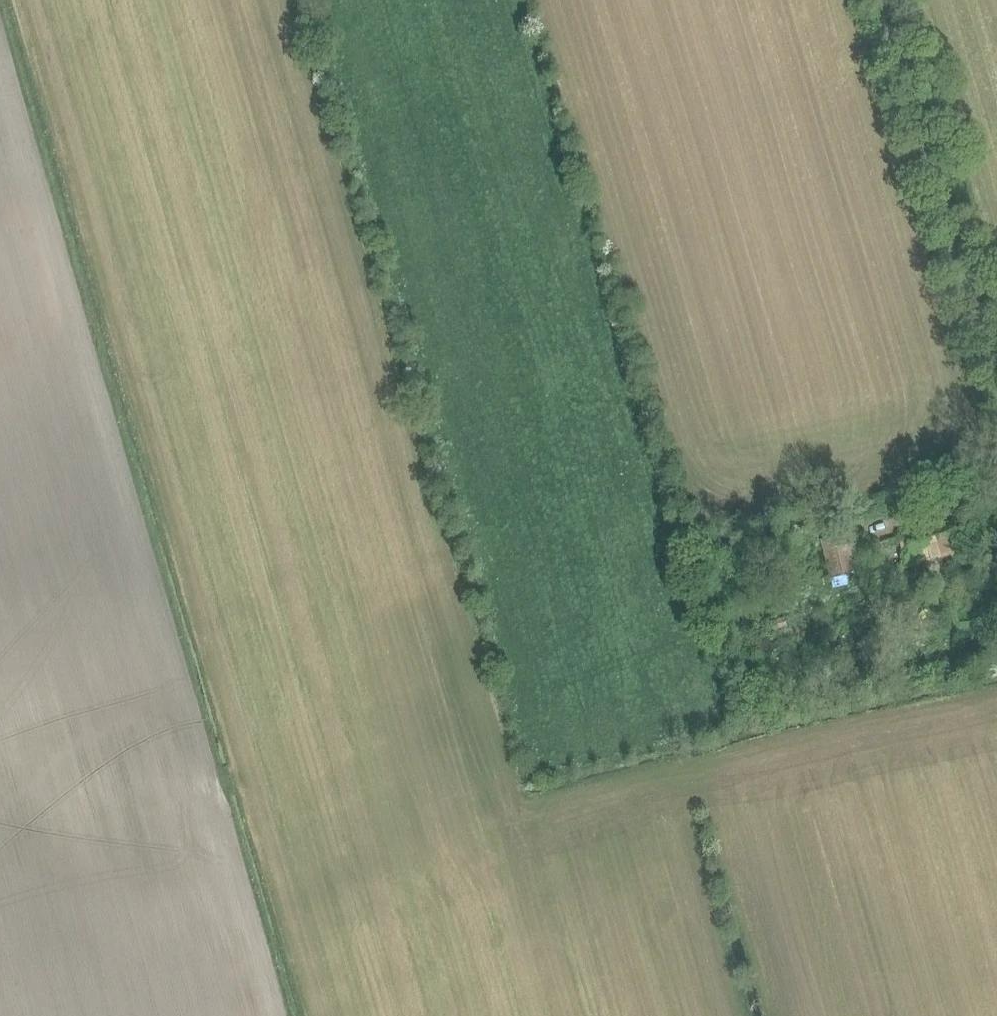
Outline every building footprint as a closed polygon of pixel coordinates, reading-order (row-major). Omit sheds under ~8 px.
[(922,530),(921,527),(897,532),(906,568),(934,560),(935,562),(961,556),(954,525),(931,530),(931,528),(922,530)] [(832,590),(847,586),(845,576),(854,573),(850,559),(866,555),(860,531),(820,542),(832,590)]
